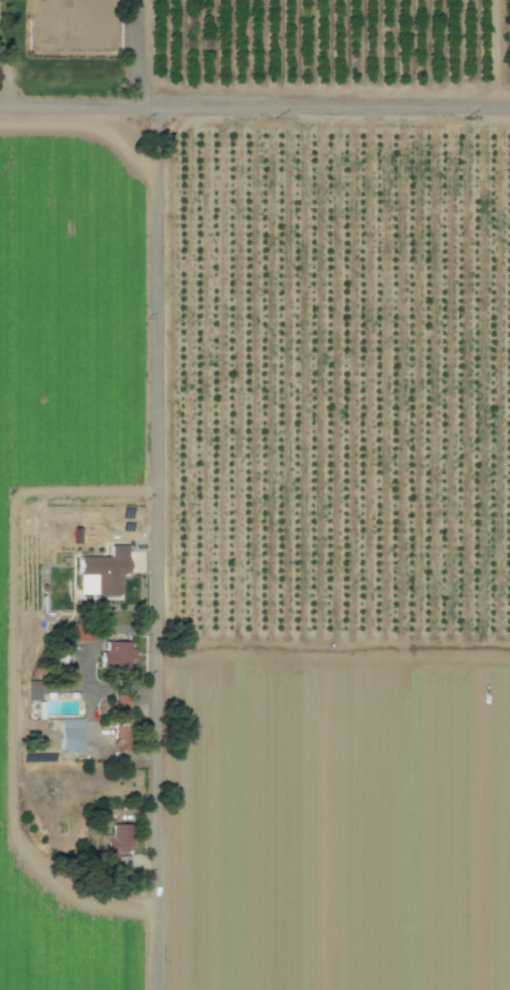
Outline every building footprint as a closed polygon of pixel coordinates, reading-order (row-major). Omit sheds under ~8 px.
[(78,557),(78,576),(96,576),(96,596),(121,597),(121,574),(128,574),(128,546),(111,546),(110,558),(78,557)] [(102,652),(102,670),(133,671),(133,643),(107,642),(106,652),(102,652)] [(128,749),(128,698),(114,698),(114,749),(128,749)] [(82,751),(81,719),(60,719),(61,752),(82,751)]
